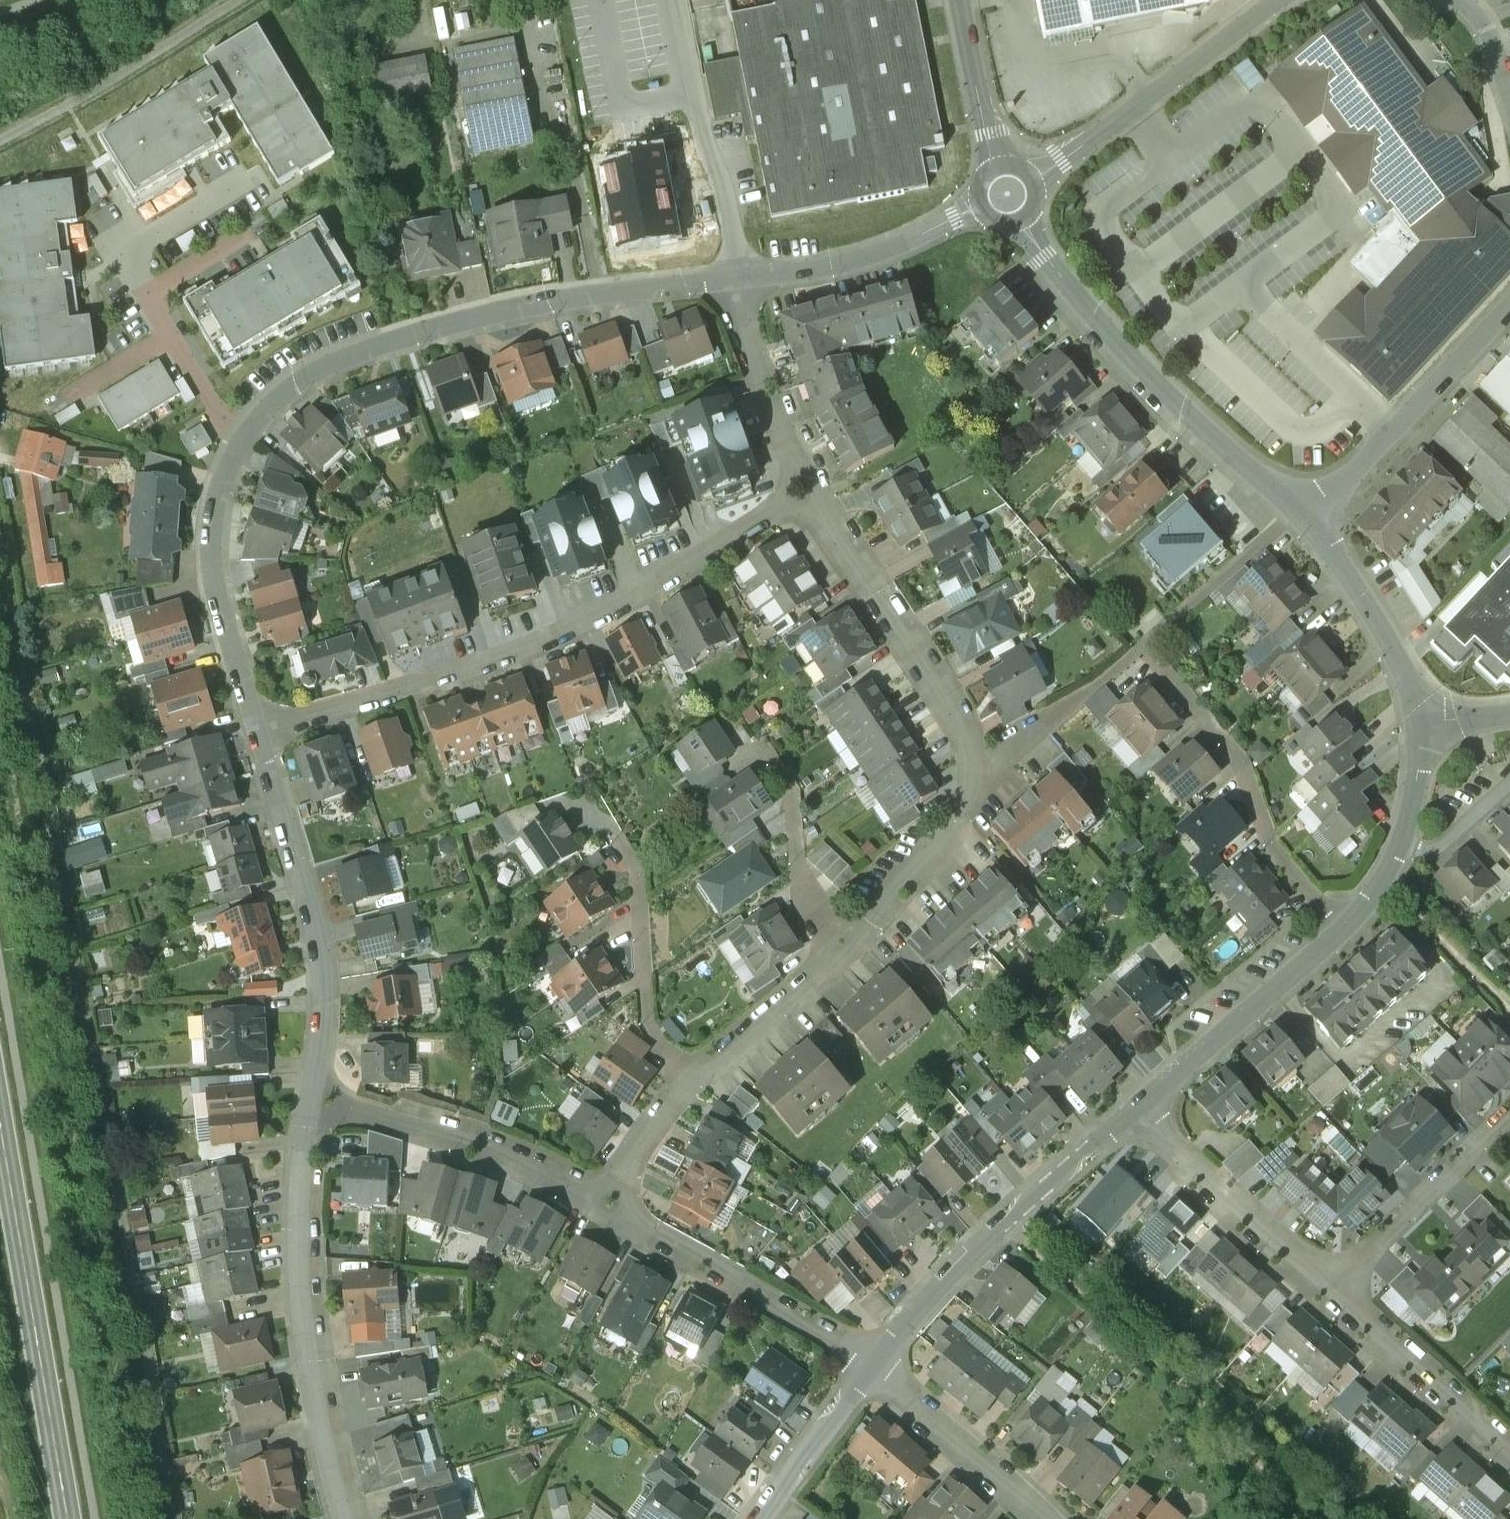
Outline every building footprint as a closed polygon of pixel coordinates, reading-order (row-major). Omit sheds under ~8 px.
[(775,7),(731,15),(771,217),(928,186),(921,151),(944,146),(916,0),(774,0),(775,7)] [(1044,38),(1163,16),(1160,0),(1036,0),(1044,38)] [(1163,16),(1194,18),(1218,0),(1160,0),(1163,16)] [(1427,95),(1362,8),(1282,69),(1283,70),(1270,80),(1356,195),(1368,185),(1391,215),(1409,238),(1466,196),(1489,178),(1458,137),(1475,124),(1444,82),(1427,95)] [(301,176),(335,155),(259,27),(218,53),(215,49),(208,58),(204,60),(210,71),(180,88),(178,85),(171,94),(166,97),(164,93),(157,102),(152,105),(150,101),(143,111),(139,113),(136,109),(129,119),(124,122),(122,118),(115,128),(99,137),(118,171),(114,174),(134,209),(187,177),(183,170),(231,141),(217,119),(234,109),(279,185),(299,173),(301,176)] [(514,39),(453,51),(474,156),(534,143),(514,39)] [(426,57),(367,69),(374,108),(433,97),(426,57)] [(0,192),(0,332),(1,332),(6,370),(96,358),(91,317),(80,319),(67,224),(78,223),(73,182),(45,186),(44,181),(33,187),(30,188),(29,183),(18,189),(13,190),(12,185),(1,192),(0,192)] [(1409,238),(1391,215),(1371,230),(1375,236),(1374,251),(1356,270),(1376,290),(1364,302),(1354,292),(1315,334),(1388,403),(1509,273),(1509,208),(1485,214),(1466,196),(1409,238)] [(541,205),(546,229),(569,225),(565,200),(541,205)] [(541,205),(490,215),(491,225),(486,226),(489,239),(486,240),(492,269),(505,267),(504,260),(532,255),(533,260),(551,256),(546,229),(541,205)] [(448,216),(397,226),(408,281),(459,271),(454,246),(448,216)] [(217,291),(213,285),(184,302),(224,369),(253,352),(252,350),(278,334),(280,338),(307,322),(305,318),(331,302),(332,304),(361,287),(321,220),(292,237),(296,244),(217,291)] [(454,246),(459,271),(483,266),(479,241),(454,246)] [(869,298),(842,306),(841,302),(840,302),(853,350),(921,331),(909,287),(881,295),(880,291),(868,294),(869,298)] [(1038,333),(1000,289),(961,323),(972,336),(971,338),(986,356),(988,354),(999,367),(1038,333)] [(840,302),(782,319),(789,339),(787,339),(790,349),(793,349),(802,375),(849,360),(847,352),(853,350),(840,302)] [(695,313),(677,320),(678,322),(671,325),(670,323),(660,327),(666,341),(676,367),(695,359),(692,352),(708,345),(695,313)] [(615,327),(581,339),(592,371),(626,359),(617,333),(615,327)] [(617,333),(626,359),(643,353),(643,350),(634,327),(617,333)] [(540,346),(550,373),(571,366),(562,338),(540,346)] [(666,341),(643,350),(643,353),(652,377),(676,367),(666,341)] [(540,345),(495,361),(510,404),(512,403),(511,400),(536,391),(537,394),(555,388),(550,373),(540,346),(540,345)] [(1480,387),(1509,414),(1509,413),(1509,355),(1480,387)] [(1040,370),(1025,383),(1027,385),(1044,405),(1055,406),(1058,403),(1064,403),(1070,398),(1083,386),(1080,383),(1057,356),(1040,370)] [(462,358),(428,370),(445,415),(476,404),(478,403),(470,381),(462,358)] [(159,360),(128,379),(149,413),(180,395),(159,360)] [(802,375),(800,376),(803,385),(805,385),(815,415),(862,390),(859,381),(856,380),(849,360),(802,375)] [(1023,388),(1027,385),(1025,383),(1040,370),(1033,362),(1014,378),(1023,388)] [(487,375),(470,381),(478,403),(476,404),(478,410),(497,402),(487,375)] [(149,413),(128,379),(98,397),(119,431),(149,413)] [(1083,386),(1070,398),(1077,407),(1096,392),(1084,379),(1080,383),(1083,386)] [(355,397),(354,398),(361,417),(362,417),(366,428),(369,437),(410,422),(395,383),(355,397)] [(862,390),(815,415),(847,474),(894,449),(862,390)] [(354,395),(332,404),(341,417),(351,432),(366,428),(362,417),(361,417),(354,398),(355,397),(354,395)] [(313,411),(329,428),(341,417),(332,404),(328,397),(313,411)] [(1087,420),(1073,433),(1090,452),(1129,418),(1112,399),(1087,420)] [(676,420),(674,421),(682,444),(689,461),(686,462),(684,466),(698,503),(704,501),(702,496),(711,493),(714,498),(750,485),(747,480),(757,476),(730,401),(676,420)] [(1489,429),(1466,407),(1434,441),(1486,491),(1476,502),(1499,524),(1509,512),(1509,448),(1489,429)] [(313,411),(312,410),(302,420),(299,417),(290,426),(292,429),(283,438),(297,453),(296,458),(303,465),(308,464),(318,474),(347,446),(329,428),(313,411)] [(1087,420),(1080,411),(1056,431),(1065,441),(1073,433),(1087,420)] [(674,421),(676,420),(675,418),(651,427),(661,451),(661,452),(682,444),(674,421)] [(1129,418),(1090,452),(1105,470),(1119,458),(1145,436),(1129,418)] [(189,454),(211,442),(200,422),(178,434),(189,454)] [(64,443),(26,432),(15,471),(21,472),(40,588),(63,584),(60,565),(50,566),(36,477),(53,482),(64,443)] [(653,462),(661,483),(673,479),(661,452),(661,451),(648,456),(651,463),(653,462)] [(182,463),(147,452),(145,479),(176,482),(177,478),(181,479),(182,463)] [(122,456),(81,453),(80,468),(121,471),(122,456)] [(262,476),(267,478),(267,475),(291,484),(295,482),(300,475),(270,453),(262,476)] [(1128,467),(1119,458),(1105,470),(1091,481),(1100,491),(1128,467)] [(891,475),(897,486),(914,477),(915,478),(925,472),(919,461),(891,475)] [(1403,473),(1399,478),(1439,515),(1460,494),(1425,461),(1420,461),(1406,476),(1403,473)] [(653,462),(651,463),(640,468),(639,465),(624,471),(624,474),(606,481),(613,496),(615,502),(613,503),(623,526),(625,525),(631,540),(644,535),(645,538),(666,528),(665,523),(676,518),(661,483),(653,462)] [(565,484),(574,507),(582,504),(583,508),(613,496),(606,481),(602,468),(565,484)] [(1167,494),(1145,468),(1125,485),(1123,483),(1114,491),(1116,493),(1096,510),(1118,536),(1167,494)] [(291,484),(267,475),(267,478),(257,509),(298,522),(313,527),(315,520),(300,490),(295,493),(291,484)] [(897,486),(875,497),(889,522),(927,501),(915,478),(914,477),(897,486)] [(1379,500),(1418,537),(1439,515),(1399,478),(1390,488),(1391,490),(1386,495),(1384,493),(1379,500)] [(145,479),(139,479),(137,504),(142,505),(141,520),(177,523),(179,503),(183,501),(184,495),(179,491),(176,491),(176,482),(145,479)] [(1418,537),(1379,500),(1371,507),(1374,510),(1359,525),(1359,530),(1394,563),(1395,562),(1418,537)] [(927,501),(889,522),(902,547),(923,535),(940,526),(940,525),(927,501)] [(548,517),(537,521),(535,521),(543,542),(557,579),(568,574),(570,579),(592,571),(591,569),(604,564),(599,549),(601,548),(593,525),(590,526),(583,508),(582,504),(574,507),(563,511),(563,508),(547,514),(548,517)] [(1224,547),(1189,507),(1140,549),(1145,554),(1143,556),(1173,591),(1224,547)] [(298,522),(257,509),(245,545),(283,549),(289,550),(298,522)] [(533,512),(522,516),(532,546),(543,542),(535,521),(537,521),(533,512)] [(954,517),(940,525),(940,526),(923,535),(929,546),(950,534),(960,529),(954,517)] [(177,523),(141,520),(140,535),(135,535),(133,560),(138,561),(170,563),(171,554),(173,554),(179,552),(180,545),(176,543),(177,523)] [(960,529),(950,534),(956,545),(966,539),(967,540),(978,534),(971,523),(960,529)] [(513,531),(466,547),(487,608),(534,592),(513,531)] [(956,545),(935,556),(949,582),(959,576),(966,589),(987,577),(967,540),(966,539),(956,545)] [(785,540),(735,573),(746,589),(743,592),(757,613),(760,610),(771,627),(821,593),(785,540)] [(283,549),(245,545),(241,561),(255,561),(279,561),(283,549)] [(170,567),(170,563),(138,561),(136,589),(144,588),(149,587),(172,582),(174,567),(170,567)] [(279,561),(255,561),(255,572),(253,572),(256,583),(282,576),(279,564),(279,561)] [(1288,582),(1270,561),(1253,576),(1237,589),(1238,591),(1255,611),(1288,582)] [(1394,563),(1389,567),(1423,621),(1440,603),(1416,566),(1406,572),(1395,562),(1394,563)] [(1437,640),(1462,663),(1473,652),(1504,681),(1509,676),(1509,564),(1437,640)] [(1253,576),(1245,567),(1217,590),(1226,601),(1238,591),(1237,589),(1253,576)] [(418,582),(408,586),(429,641),(439,638),(440,640),(467,630),(445,570),(417,580),(418,582)] [(256,583),(248,586),(256,613),(299,600),(291,573),(282,576),(256,583)] [(1008,580),(977,597),(982,608),(999,599),(1002,605),(1017,597),(1008,580)] [(1288,582),(1255,611),(1273,632),(1288,619),(1307,603),(1288,582)] [(389,657),(429,641),(408,586),(369,601),(389,657)] [(133,618),(151,612),(144,588),(136,589),(108,595),(116,623),(133,618)] [(714,619),(699,591),(664,610),(681,643),(690,660),(692,659),(724,642),(726,641),(714,619)] [(982,608),(946,628),(965,663),(989,650),(1010,638),(1011,638),(1012,632),(1006,622),(1008,616),(1002,605),(999,599),(982,608)] [(299,600),(256,613),(264,641),(273,638),(298,630),(307,628),(299,600)] [(151,612),(133,618),(139,641),(187,626),(180,604),(151,612)] [(819,630),(803,641),(804,643),(816,661),(861,631),(847,611),(819,630)] [(725,614),(714,619),(726,641),(724,642),(727,647),(739,640),(725,614)] [(1299,631),(1288,619),(1273,632),(1260,641),(1272,654),(1281,647),(1299,631)] [(803,641),(819,630),(812,620),(782,641),(790,652),(804,643),(803,641)] [(640,625),(607,642),(620,666),(629,661),(636,674),(637,673),(638,675),(648,670),(647,668),(659,662),(640,625)] [(187,626),(139,641),(146,664),(164,658),(194,649),(187,626)] [(298,630),(273,638),(276,650),(301,642),(298,630)] [(364,630),(348,635),(349,639),(343,641),(343,642),(352,671),(378,663),(364,630)] [(861,631),(816,661),(828,680),(829,681),(846,670),(874,651),(861,631)] [(1289,656),(1274,669),(1275,670),(1289,687),(1329,653),(1313,635),(1289,656)] [(1016,649),(1010,638),(989,650),(995,661),(1000,657),(1016,649)] [(343,642),(301,655),(307,677),(305,677),(303,682),(304,688),(310,691),(315,689),(318,684),(317,682),(334,677),(336,681),(345,678),(344,674),(352,671),(343,642)] [(675,657),(684,675),(696,668),(692,659),(690,660),(681,643),(670,648),(675,657)] [(1021,646),(1016,649),(1000,657),(1006,668),(1023,658),(1024,660),(1028,658),(1021,646)] [(1289,656),(1281,647),(1272,654),(1253,671),(1262,681),(1275,670),(1274,669),(1289,656)] [(1329,653),(1289,687),(1305,705),(1306,706),(1322,693),(1346,673),(1329,653)] [(586,654),(567,661),(585,713),(604,707),(605,706),(599,687),(586,654)] [(675,657),(663,663),(675,687),(688,681),(684,675),(675,657)] [(144,677),(167,670),(164,658),(146,664),(129,668),(133,680),(144,677)] [(1006,668),(987,678),(1003,708),(1003,709),(1015,703),(1021,705),(1022,704),(1028,701),(1030,696),(1034,694),(1037,683),(1024,660),(1023,658),(1006,668)] [(585,713),(567,661),(547,668),(558,701),(565,720),(566,720),(585,713)] [(167,670),(144,677),(148,688),(153,687),(171,681),(167,670)] [(853,680),(846,670),(829,681),(828,680),(815,688),(823,700),(841,687),(853,680)] [(171,681),(153,687),(160,710),(207,695),(201,673),(171,681)] [(523,677),(485,691),(490,705),(479,710),(494,751),(543,733),(523,677)] [(610,683),(599,687),(605,706),(604,707),(607,714),(620,710),(610,683)] [(848,698),(828,711),(829,712),(840,729),(881,702),(869,683),(848,698)] [(1122,707),(1108,719),(1109,721),(1125,739),(1164,705),(1147,685),(1122,707)] [(848,698),(841,687),(823,700),(815,706),(822,716),(829,712),(828,711),(848,698)] [(1109,721),(1108,719),(1122,707),(1106,687),(1084,706),(1102,727),(1109,721)] [(1331,704),(1322,693),(1306,706),(1305,705),(1297,713),(1307,725),(1331,704)] [(207,695),(160,710),(167,733),(184,727),(214,718),(207,695)] [(462,699),(425,713),(445,769),(494,751),(479,710),(468,714),(462,699)] [(569,727),(566,720),(565,720),(558,701),(547,705),(557,731),(569,727)] [(881,702),(840,729),(852,747),(893,719),(881,702)] [(1028,715),(1022,704),(1021,705),(1015,703),(1003,709),(1003,708),(997,711),(1006,727),(1028,715)] [(1164,705),(1125,739),(1112,750),(1129,769),(1142,758),(1156,746),(1181,724),(1164,705)] [(893,719),(852,747),(864,764),(905,737),(893,719)] [(1316,735),(1301,748),(1302,750),(1318,768),(1343,746),(1352,739),(1348,735),(1351,732),(1343,723),(1340,726),(1335,719),(1316,735)] [(396,723),(362,735),(376,777),(411,765),(407,754),(408,754),(411,747),(408,740),(402,736),(401,737),(396,723)] [(1316,735),(1307,725),(1283,746),(1293,757),(1302,750),(1301,748),(1316,735)] [(732,755),(713,726),(680,748),(697,773),(698,774),(711,764),(713,768),(715,767),(732,755)] [(184,727),(167,733),(162,735),(164,746),(188,739),(184,727)] [(905,737),(864,764),(875,782),(913,757),(913,758),(917,755),(905,737)] [(220,742),(188,751),(200,789),(232,780),(220,742)] [(339,743),(299,756),(315,802),(337,795),(339,803),(344,801),(349,796),(351,790),(355,789),(339,743)] [(1165,757),(1156,746),(1142,758),(1129,769),(1139,780),(1151,770),(1165,757)] [(1318,768),(1306,779),(1321,796),(1342,778),(1354,768),(1346,759),(1351,755),(1343,746),(1318,768)] [(1178,762),(1162,776),(1163,777),(1183,800),(1193,791),(1194,792),(1198,792),(1204,787),(1205,783),(1204,782),(1215,772),(1194,748),(1178,762)] [(188,751),(144,765),(152,791),(180,783),(183,795),(200,789),(188,751)] [(1170,753),(1165,757),(1151,770),(1159,780),(1163,777),(1162,776),(1178,762),(1170,753)] [(1047,769),(1053,777),(1055,775),(1070,791),(1076,786),(1082,786),(1088,781),(1064,754),(1047,769)] [(913,757),(875,782),(871,784),(883,802),(924,775),(913,758),(913,757)] [(93,777),(79,781),(83,796),(97,791),(95,785),(129,775),(125,761),(92,773),(93,777)] [(711,764),(698,774),(697,773),(687,779),(698,795),(703,791),(723,778),(715,767),(713,768),(711,764)] [(924,775),(883,802),(895,821),(915,807),(936,793),(924,775)] [(1070,791),(1055,775),(1053,777),(1035,792),(1069,831),(1074,837),(1083,830),(1080,827),(1092,817),(1070,791)] [(730,789),(710,802),(730,831),(730,832),(750,818),(770,805),(750,776),(730,789)] [(730,789),(723,778),(703,791),(710,802),(730,789)] [(1321,796),(1309,807),(1325,825),(1358,797),(1363,793),(1355,784),(1351,788),(1342,778),(1321,796)] [(200,789),(183,795),(186,805),(182,806),(186,821),(187,823),(205,817),(240,807),(232,780),(200,789)] [(1069,831),(1035,792),(992,830),(1026,869),(1039,858),(1040,859),(1058,844),(1057,842),(1069,831)] [(1325,825),(1321,829),(1337,848),(1370,819),(1361,809),(1366,805),(1358,797),(1325,825)] [(1202,821),(1188,833),(1189,834),(1209,856),(1222,845),(1228,845),(1236,838),(1237,833),(1231,826),(1235,822),(1220,804),(1202,821)] [(544,821),(533,805),(505,815),(520,839),(524,837),(523,835),(544,821)] [(923,819),(915,807),(895,821),(888,825),(896,836),(923,819)] [(1188,833),(1202,821),(1194,812),(1175,828),(1183,838),(1189,834),(1188,833)] [(544,821),(523,835),(524,837),(547,872),(577,852),(567,837),(569,835),(562,825),(559,826),(552,816),(544,821)] [(209,829),(205,817),(187,823),(186,821),(170,826),(173,839),(204,830),(209,829)] [(1509,821),(1506,817),(1494,827),(1506,841),(1499,848),(1509,860),(1509,820),(1509,821)] [(758,830),(750,818),(730,832),(730,831),(719,837),(728,850),(733,847),(758,830)] [(208,843),(215,841),(215,839),(233,834),(230,822),(209,829),(204,830),(208,843)] [(233,834),(215,839),(215,841),(223,866),(253,857),(245,830),(233,834)] [(766,843),(758,830),(733,847),(739,857),(752,848),(754,851),(766,843)] [(102,840),(72,850),(78,867),(108,858),(102,840)] [(823,843),(806,860),(841,892),(857,875),(823,843)] [(364,852),(368,864),(378,861),(378,862),(394,858),(390,844),(364,852)] [(739,857),(705,880),(714,893),(713,900),(721,914),(773,880),(754,851),(752,848),(739,857)] [(598,853),(573,870),(580,880),(591,873),(605,863),(598,853)] [(1485,875),(1465,853),(1437,878),(1448,891),(1448,895),(1452,900),(1457,901),(1458,902),(1465,895),(1473,904),(1493,886),(1494,885),(1485,875)] [(223,866),(218,868),(225,893),(225,895),(250,887),(261,884),(253,857),(223,866)] [(1231,875),(1216,888),(1217,889),(1234,909),(1267,880),(1249,859),(1231,875)] [(368,864),(339,872),(349,905),(387,894),(378,862),(378,861),(368,864)] [(1505,874),(1498,865),(1485,875),(1494,885),(1493,886),(1503,897),(1509,890),(1509,879),(1505,874)] [(1216,888),(1231,875),(1224,866),(1203,884),(1211,894),(1217,889),(1216,888)] [(101,870),(81,876),(87,898),(107,892),(101,870)] [(1028,910),(994,871),(951,909),(985,948),(997,937),(999,938),(1017,923),(1015,921),(1028,910)] [(580,880),(573,884),(571,884),(563,888),(563,891),(545,903),(557,921),(602,890),(591,873),(580,880)] [(1267,880),(1234,909),(1252,930),(1267,917),(1286,901),(1267,880)] [(225,895),(225,893),(214,896),(218,909),(253,899),(250,887),(225,895)] [(602,890),(557,921),(568,938),(614,908),(602,890)] [(384,911),(386,923),(409,917),(409,918),(419,916),(416,903),(384,911)] [(265,908),(218,922),(221,929),(219,931),(232,938),(234,946),(273,935),(265,908)] [(747,927),(731,938),(732,939),(745,958),(788,929),(774,909),(747,927)] [(985,948),(951,909),(907,946),(924,965),(941,985),(954,974),(955,976),(973,960),(972,959),(985,948)] [(386,923),(357,930),(361,946),(369,944),(373,959),(417,948),(409,918),(409,917),(386,923)] [(1277,929),(1267,917),(1252,930),(1244,936),(1255,948),(1277,929)] [(731,938),(747,927),(741,918),(711,937),(719,948),(732,939),(731,938)] [(788,929),(745,958),(757,977),(758,978),(774,967),(801,949),(788,929)] [(1395,934),(1351,972),(1385,1011),(1429,973),(1417,960),(1418,959),(1411,950),(1410,951),(1395,934)] [(273,935),(234,946),(239,961),(237,965),(248,971),(250,978),(264,974),(264,972),(281,967),(280,963),(283,958),(278,955),(276,952),(274,953),(272,946),(276,945),(273,935)] [(567,956),(560,945),(538,959),(546,970),(567,956)] [(900,957),(914,973),(924,965),(907,946),(898,955),(900,957)] [(1150,946),(1138,957),(1146,967),(1146,966),(1159,980),(1171,970),(1150,946)] [(574,966),(554,980),(555,981),(566,998),(611,967),(600,949),(574,966)] [(574,966),(567,956),(546,970),(554,982),(555,981),(554,980),(574,966)] [(1136,956),(1110,978),(1117,987),(1131,974),(1137,975),(1146,967),(1138,957),(1136,956)] [(900,957),(891,965),(907,983),(916,975),(914,973),(900,957)] [(393,971),(395,983),(415,980),(415,984),(430,981),(428,966),(393,971)] [(1117,987),(1149,1024),(1177,1001),(1159,980),(1146,966),(1146,967),(1137,975),(1131,974),(1117,987)] [(611,967),(566,998),(577,1014),(577,1015),(598,1001),(623,985),(611,967)] [(781,977),(774,967),(758,978),(757,977),(744,986),(751,998),(781,977)] [(1351,972),(1306,1010),(1321,1027),(1320,1028),(1328,1037),(1329,1036),(1341,1049),(1385,1011),(1351,972)] [(931,1021),(892,976),(881,985),(880,983),(849,1009),(851,1011),(841,1020),(880,1065),(894,1052),(895,1048),(912,1033),(916,1033),(931,1021)] [(1117,987),(1110,978),(1089,996),(1091,997),(1100,1008),(1099,1009),(1113,1025),(1128,1042),(1149,1024),(1117,987)] [(395,983),(374,986),(379,1022),(388,1021),(392,1025),(398,1024),(400,1019),(420,1015),(415,984),(415,980),(395,983)] [(276,985),(245,987),(246,999),(277,997),(276,985)] [(1113,1025),(1099,1009),(1100,1008),(1091,997),(1080,1006),(1090,1017),(1104,1033),(1113,1025)] [(259,1012),(260,1023),(266,1022),(264,1000),(239,1001),(240,1013),(259,1012)] [(605,1012),(598,1001),(577,1015),(577,1014),(576,1015),(584,1026),(605,1012)] [(240,1013),(207,1015),(208,1041),(267,1038),(266,1022),(260,1023),(259,1012),(240,1013)] [(1114,1045),(1104,1033),(1090,1017),(1081,1025),(1091,1036),(1105,1053),(1114,1045)] [(818,1028),(834,1045),(843,1038),(828,1020),(818,1028)] [(1458,1046),(1500,1089),(1509,1079),(1509,1048),(1507,1045),(1484,1021),(1458,1046)] [(825,1053),(834,1045),(818,1028),(809,1035),(825,1053)] [(1275,1030),(1244,1056),(1272,1089),(1303,1063),(1275,1030)] [(628,1034),(618,1046),(640,1062),(649,1048),(628,1034)] [(370,1049),(406,1049),(406,1035),(370,1035),(370,1049)] [(1105,1053),(1091,1036),(1073,1052),(1104,1089),(1112,1083),(1109,1079),(1120,1070),(1105,1053)] [(267,1038),(208,1041),(192,1042),(194,1069),(210,1068),(243,1065),(262,1064),(262,1053),(268,1053),(267,1038)] [(640,1062),(618,1046),(604,1065),(607,1067),(597,1081),(631,1106),(655,1073),(640,1062)] [(1458,1046),(1433,1072),(1456,1095),(1474,1114),(1500,1089),(1458,1046)] [(797,1054),(792,1059),(829,1104),(834,1105),(849,1093),(809,1047),(799,1056),(797,1054)] [(406,1084),(406,1049),(370,1049),(365,1049),(365,1085),(406,1084)] [(1104,1089),(1073,1052),(1055,1067),(1054,1068),(1070,1085),(1084,1102),(1094,1092),(1097,1095),(1104,1089)] [(262,1064),(243,1065),(244,1077),(270,1076),(268,1053),(262,1053),(262,1064)] [(1058,1095),(1070,1085),(1054,1068),(1055,1067),(1047,1057),(1034,1068),(1058,1095)] [(792,1059),(774,1074),(812,1119),(829,1104),(792,1059)] [(1351,1085),(1335,1067),(1308,1091),(1323,1108),(1351,1085)] [(1048,1103),(1058,1095),(1034,1068),(1024,1077),(1033,1088),(1034,1087),(1048,1103)] [(1225,1072),(1195,1099),(1223,1132),(1254,1105),(1225,1072)] [(774,1074),(767,1080),(769,1082),(759,1091),(798,1136),(812,1123),(812,1119),(774,1074)] [(229,1078),(192,1080),(194,1097),(209,1095),(209,1093),(230,1091),(229,1078)] [(1048,1103),(1034,1087),(1033,1088),(1013,1105),(1041,1138),(1063,1120),(1048,1103)] [(725,1106),(740,1118),(744,1122),(758,1102),(740,1088),(725,1106)] [(230,1091),(209,1093),(209,1095),(212,1119),(255,1115),(254,1100),(256,1098),(255,1091),(253,1089),(230,1091)] [(586,1107),(607,1122),(616,1110),(587,1089),(578,1102),(585,1108),(586,1107)] [(1427,1109),(1411,1092),(1392,1110),(1434,1153),(1453,1135),(1443,1125),(1427,1109)] [(1456,1095),(1447,1104),(1456,1113),(1465,1123),(1474,1114),(1456,1095)] [(1427,1109),(1443,1125),(1456,1113),(1447,1104),(1440,1097),(1427,1109)] [(711,1120),(733,1133),(740,1118),(725,1106),(721,1103),(711,1120)] [(1041,1138),(1013,1105),(993,1122),(992,1123),(1006,1140),(1020,1157),(1041,1138)] [(607,1122),(586,1107),(585,1108),(564,1136),(592,1157),(613,1127),(607,1122)] [(1434,1153),(1392,1110),(1374,1129),(1382,1137),(1406,1162),(1415,1171),(1434,1153)] [(997,1148),(1006,1140),(992,1123),(993,1122),(983,1112),(973,1120),(992,1142),(997,1148)] [(255,1115),(212,1119),(214,1144),(214,1146),(235,1143),(257,1141),(260,1139),(259,1132),(257,1130),(255,1115)] [(711,1120),(709,1119),(698,1139),(733,1158),(744,1139),(733,1133),(711,1120)] [(982,1150),(992,1142),(973,1120),(964,1128),(982,1150)] [(982,1150),(964,1128),(945,1144),(974,1178),(993,1162),(982,1150)] [(369,1132),(368,1160),(375,1160),(375,1162),(390,1163),(389,1172),(401,1173),(404,1143),(369,1132)] [(1375,1167),(1387,1180),(1406,1162),(1382,1137),(1363,1155),(1375,1167)] [(733,1158),(698,1139),(687,1159),(697,1165),(722,1178),(733,1158)] [(1264,1159),(1249,1141),(1222,1165),(1237,1183),(1255,1168),(1264,1159)] [(198,1145),(200,1164),(208,1162),(237,1156),(235,1143),(214,1146),(214,1144),(198,1145)] [(974,1178),(945,1144),(925,1161),(928,1164),(950,1190),(955,1195),(974,1178)] [(1264,1159),(1255,1168),(1271,1186),(1288,1171),(1281,1161),(1290,1154),(1282,1145),(1264,1159)] [(375,1162),(375,1160),(368,1160),(360,1159),(360,1161),(353,1161),(352,1173),(344,1172),(343,1193),(351,1194),(350,1206),(357,1206),(357,1208),(372,1209),(372,1207),(387,1208),(389,1172),(390,1163),(375,1162)] [(193,1178),(210,1174),(208,1162),(200,1164),(179,1169),(182,1181),(193,1178)] [(941,1197),(950,1190),(928,1164),(918,1172),(920,1174),(938,1194),(941,1197)] [(722,1178),(697,1165),(686,1185),(721,1204),(733,1184),(722,1178)] [(1337,1192),(1308,1165),(1293,1181),(1292,1180),(1280,1194),(1324,1234),(1334,1223),(1341,1222),(1352,1233),(1388,1198),(1382,1193),(1366,1175),(1360,1170),(1337,1192)] [(460,1176),(425,1166),(420,1186),(421,1186),(412,1215),(446,1224),(460,1176)] [(1146,1193),(1116,1166),(1076,1211),(1106,1237),(1122,1219),(1146,1193)] [(210,1174),(193,1178),(198,1199),(245,1189),(240,1167),(210,1174)] [(1375,1167),(1366,1175),(1382,1193),(1391,1184),(1387,1180),(1375,1167)] [(928,1201),(938,1194),(920,1174),(911,1182),(928,1201)] [(495,1186),(460,1176),(446,1224),(481,1234),(489,1205),(495,1186)] [(421,1186),(420,1186),(401,1181),(399,1214),(412,1215),(421,1186)] [(928,1201),(911,1182),(893,1197),(922,1230),(940,1215),(928,1201)] [(721,1204),(686,1185),(675,1204),(699,1217),(711,1224),(721,1204)] [(245,1189),(198,1199),(202,1220),(244,1211),(250,1209),(245,1189)] [(1156,1202),(1146,1193),(1122,1219),(1132,1228),(1156,1202)] [(903,1246),(922,1230),(893,1197),(875,1213),(903,1246)] [(1473,1225),(1480,1232),(1487,1225),(1488,1226),(1499,1215),(1481,1197),(1462,1215),(1472,1226),(1473,1225)] [(1199,1222),(1174,1200),(1135,1244),(1160,1266),(1180,1245),(1199,1222)] [(563,1220),(528,1201),(515,1224),(505,1243),(507,1244),(534,1259),(542,1257),(563,1220)] [(699,1217),(675,1204),(669,1215),(693,1228),(699,1217)] [(492,1240),(504,1219),(508,1211),(489,1205),(481,1234),(492,1240)] [(148,1226),(144,1209),(131,1212),(134,1228),(148,1226)] [(202,1220),(196,1221),(201,1242),(248,1231),(244,1211),(202,1220)] [(895,1254),(903,1246),(875,1213),(866,1221),(885,1243),(895,1254)] [(876,1251),(885,1243),(866,1221),(861,1216),(852,1224),(863,1238),(864,1236),(876,1251)] [(505,1243),(515,1224),(504,1219),(492,1240),(488,1250),(499,1256),(507,1244),(505,1243)] [(1487,1225),(1480,1232),(1473,1225),(1472,1226),(1464,1234),(1467,1237),(1456,1247),(1461,1251),(1452,1260),(1478,1286),(1494,1270),(1487,1263),(1506,1245),(1488,1226),(1487,1225)] [(248,1231),(201,1242),(206,1262),(247,1253),(253,1251),(248,1231)] [(863,1238),(846,1252),(875,1286),(893,1270),(876,1251),(864,1236),(863,1238)] [(613,1258),(578,1239),(557,1277),(593,1296),(613,1258)] [(1248,1266),(1223,1243),(1210,1258),(1198,1272),(1200,1273),(1223,1294),(1248,1266)] [(1160,1266),(1156,1271),(1166,1280),(1178,1267),(1190,1253),(1180,1245),(1160,1266)] [(1192,1280),(1200,1273),(1198,1272),(1210,1258),(1196,1246),(1178,1267),(1192,1280)] [(828,1268),(816,1254),(795,1273),(819,1302),(841,1283),(856,1301),(875,1286),(846,1252),(828,1268)] [(206,1262),(200,1264),(204,1284),(252,1273),(247,1253),(206,1262)] [(615,1281),(625,1287),(636,1268),(637,1269),(641,1263),(629,1256),(615,1281)] [(1452,1260),(1443,1268),(1439,1264),(1428,1274),(1426,1271),(1417,1279),(1417,1280),(1424,1287),(1416,1294),(1417,1295),(1435,1314),(1455,1295),(1461,1302),(1478,1286),(1452,1260)] [(1274,1288),(1248,1266),(1223,1294),(1248,1316),(1249,1316),(1260,1303),(1274,1288)] [(1035,1292),(1003,1267),(982,1293),(984,1294),(1006,1312),(1014,1319),(1035,1292)] [(637,1269),(636,1268),(625,1287),(607,1320),(636,1336),(638,1337),(646,1322),(667,1285),(637,1269)] [(1424,1287),(1417,1280),(1417,1279),(1407,1268),(1388,1287),(1407,1305),(1417,1295),(1416,1294),(1424,1287)] [(369,1278),(346,1279),(349,1324),(373,1323),(373,1309),(396,1307),(395,1276),(381,1277),(375,1271),(369,1278)] [(252,1273),(204,1284),(209,1306),(224,1302),(257,1295),(252,1273)] [(700,1296),(695,1293),(689,1295),(667,1335),(669,1341),(674,1344),(680,1342),(681,1340),(698,1350),(700,1350),(711,1330),(721,1312),(719,1307),(714,1304),(709,1306),(702,1302),(700,1296)] [(1006,1312),(984,1294),(971,1310),(994,1328),(1006,1312)] [(603,1302),(593,1296),(578,1321),(589,1327),(603,1302)] [(192,1322),(226,1314),(224,1302),(209,1306),(189,1310),(192,1322)] [(1274,1316),(1260,1303),(1249,1316),(1248,1316),(1241,1324),(1256,1336),(1263,1329),(1274,1316)] [(373,1323),(349,1324),(351,1346),(355,1346),(356,1359),(392,1353),(391,1342),(399,1341),(396,1307),(373,1309),(373,1323)] [(1282,1307),(1274,1316),(1263,1329),(1274,1339),(1294,1317),(1282,1307)] [(1326,1335),(1299,1311),(1294,1317),(1274,1339),(1273,1341),(1299,1365),(1326,1335)] [(195,1338),(214,1333),(230,1330),(226,1314),(192,1322),(195,1338)] [(230,1330),(214,1333),(223,1371),(273,1360),(264,1322),(230,1330)] [(657,1328),(646,1322),(638,1337),(636,1336),(630,1350),(641,1357),(657,1328)] [(946,1358),(959,1343),(960,1344),(965,1339),(953,1329),(935,1350),(946,1358)] [(725,1337),(711,1330),(700,1350),(698,1350),(692,1361),(708,1369),(725,1337)] [(1353,1359),(1326,1335),(1299,1365),(1326,1389),(1328,1387),(1347,1365),(1353,1359)] [(960,1344),(959,1343),(946,1358),(932,1377),(949,1391),(951,1388),(958,1394),(984,1363),(960,1344)] [(431,1348),(401,1352),(404,1365),(419,1362),(434,1360),(431,1348)] [(807,1378),(772,1352),(749,1382),(764,1393),(755,1405),(759,1408),(760,1407),(779,1422),(782,1424),(798,1403),(792,1399),(807,1378)] [(404,1365),(362,1373),(364,1383),(360,1384),(363,1400),(367,1399),(369,1409),(388,1405),(388,1407),(405,1403),(405,1402),(426,1397),(419,1362),(404,1365)] [(1007,1382),(984,1363),(958,1394),(966,1401),(963,1404),(981,1418),(996,1399),(1008,1383),(1007,1382)] [(1359,1376),(1347,1365),(1328,1387),(1340,1398),(1359,1376)] [(1060,1381),(1049,1373),(1035,1390),(1043,1397),(1040,1401),(1056,1413),(1069,1397),(1056,1386),(1060,1381)] [(244,1380),(246,1391),(270,1386),(268,1375),(244,1380)] [(1008,1383),(996,1399),(1006,1408),(1023,1387),(1011,1377),(1007,1382),(1008,1383)] [(1360,1411),(1376,1393),(1360,1379),(1343,1396),(1360,1411)] [(246,1391),(239,1393),(243,1413),(239,1414),(243,1428),(244,1433),(265,1428),(287,1423),(278,1384),(270,1386),(246,1391)] [(1360,1411),(1352,1421),(1372,1439),(1378,1434),(1401,1407),(1380,1389),(1376,1393),(1360,1411)] [(1040,1401),(1011,1438),(1023,1448),(1026,1451),(1037,1459),(1040,1462),(1057,1441),(1070,1425),(1066,1421),(1056,1413),(1040,1401)] [(1401,1407),(1378,1434),(1387,1442),(1383,1446),(1399,1461),(1401,1462),(1417,1444),(1420,1447),(1421,1445),(1434,1431),(1423,1422),(1420,1425),(1414,1419),(1417,1416),(1416,1415),(1413,1418),(1402,1407),(1401,1407)] [(759,1408),(750,1420),(770,1435),(779,1422),(759,1408)] [(1070,1425),(1057,1441),(1069,1449),(1091,1422),(1077,1409),(1066,1421),(1070,1425)] [(745,1421),(733,1412),(716,1437),(750,1462),(770,1435),(750,1420),(745,1421)] [(890,1432),(878,1422),(854,1450),(865,1459),(867,1456),(878,1465),(873,1471),(889,1486),(899,1474),(911,1484),(922,1472),(915,1466),(923,1456),(902,1437),(897,1443),(888,1435),(890,1432)] [(1091,1422),(1069,1449),(1078,1458),(1087,1446),(1089,1448),(1103,1431),(1091,1422)] [(234,1448),(261,1442),(267,1440),(265,1428),(244,1433),(243,1428),(230,1431),(234,1448)] [(414,1435),(373,1447),(383,1477),(400,1472),(423,1465),(414,1435)] [(729,1491),(750,1462),(716,1437),(695,1466),(703,1472),(729,1491)] [(261,1442),(234,1448),(225,1450),(231,1473),(245,1470),(245,1467),(265,1463),(261,1442)] [(1430,1454),(1421,1445),(1420,1447),(1417,1444),(1401,1462),(1399,1461),(1392,1469),(1406,1480),(1410,1476),(1430,1454)] [(1089,1448),(1087,1446),(1078,1458),(1059,1481),(1090,1506),(1119,1471),(1089,1448)] [(1481,1474),(1451,1447),(1439,1461),(1425,1477),(1426,1478),(1419,1485),(1411,1495),(1419,1502),(1425,1496),(1445,1514),(1454,1504),(1481,1474)] [(1430,1453),(1430,1454),(1410,1476),(1419,1485),(1426,1478),(1425,1477),(1439,1461),(1430,1453)] [(265,1463),(245,1467),(245,1470),(256,1517),(269,1514),(272,1510),(282,1508),(286,1510),(300,1507),(288,1454),(274,1457),(271,1461),(265,1463)] [(663,1487),(664,1485),(678,1495),(689,1479),(660,1458),(647,1476),(663,1487)] [(423,1465),(400,1472),(403,1483),(415,1481),(426,1477),(423,1465)] [(426,1477),(415,1481),(420,1498),(433,1495),(433,1497),(456,1490),(450,1470),(426,1477)] [(722,1502),(729,1491),(703,1472),(696,1482),(722,1502)] [(934,1482),(922,1472),(911,1484),(901,1496),(913,1507),(920,1498),(934,1482)] [(1454,1504),(1472,1518),(1502,1518),(1496,1513),(1509,1499),(1481,1474),(1454,1504)] [(950,1481),(929,1506),(922,1514),(923,1516),(927,1518),(970,1518),(981,1506),(966,1492),(964,1494),(950,1481)] [(664,1485),(663,1487),(660,1491),(654,1492),(649,1499),(650,1504),(655,1507),(647,1518),(701,1518),(704,1514),(678,1495),(664,1485)] [(548,1490),(553,1512),(569,1508),(564,1486),(548,1490)] [(1106,1518),(1111,1518),(1132,1493),(1123,1486),(1100,1514),(1106,1518)] [(1136,1488),(1132,1493),(1111,1518),(1183,1518),(1184,1518),(1164,1502),(1157,1510),(1149,1503),(1152,1500),(1136,1488)] [(392,1507),(395,1518),(440,1518),(433,1497),(433,1495),(420,1498),(392,1507)] [(920,1498),(913,1507),(902,1518),(920,1518),(923,1516),(922,1514),(929,1506),(920,1498)]
